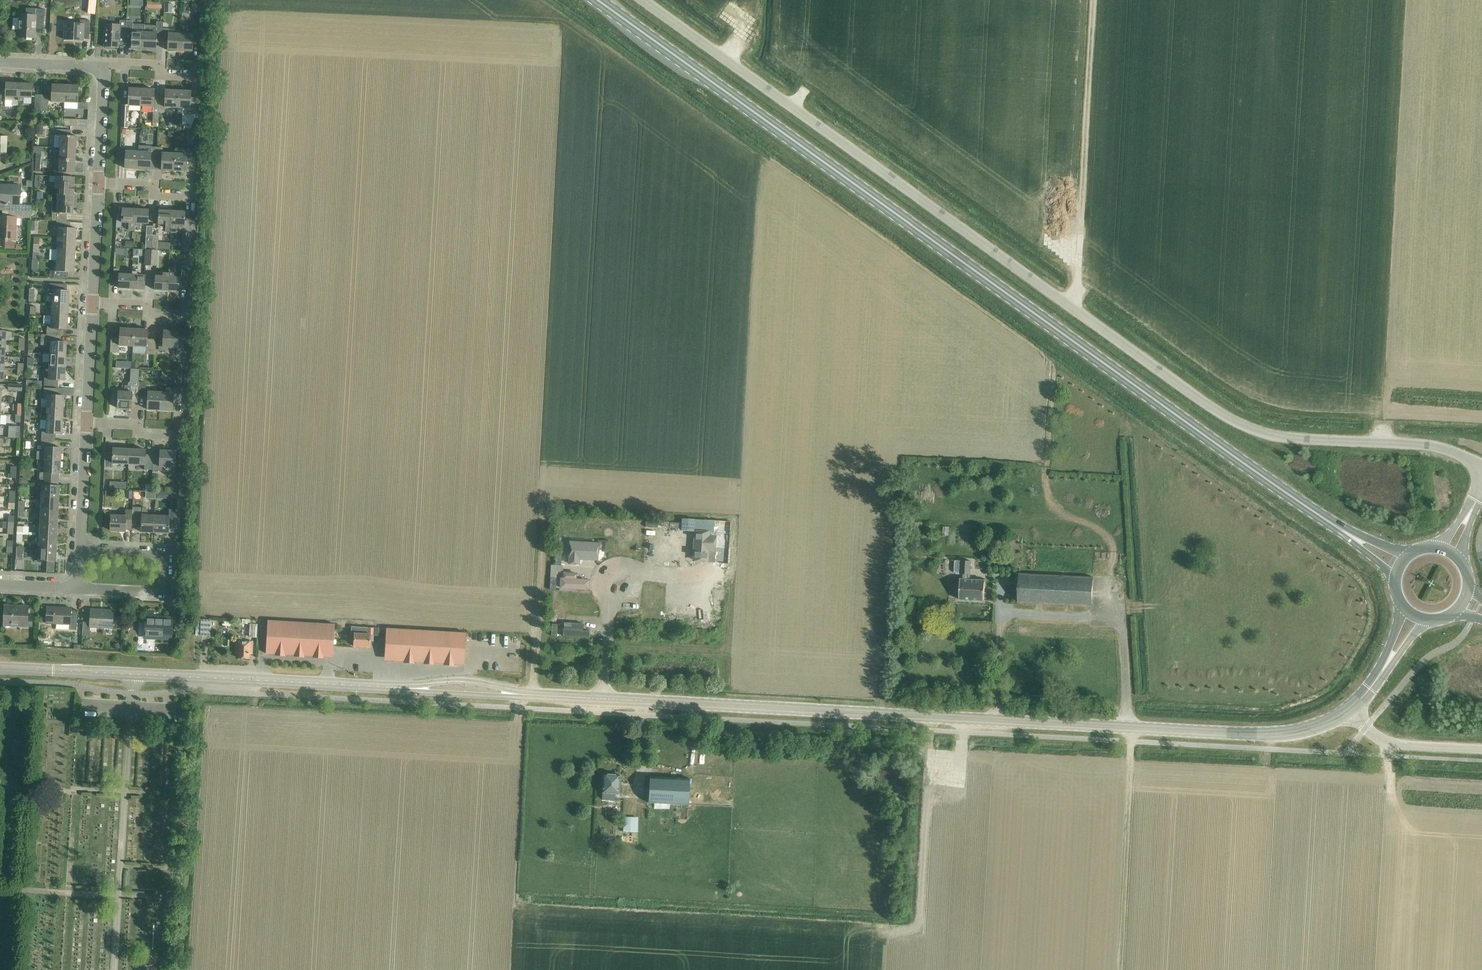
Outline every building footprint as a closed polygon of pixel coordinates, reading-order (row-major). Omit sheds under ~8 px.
[(161,9),(162,0),(147,0),(147,9),(161,9)] [(25,13),(25,16),(20,16),(19,37),(34,38),(35,28),(43,28),(44,10),(35,9),(29,9),(25,13)] [(89,40),(90,21),(80,21),(79,25),(64,24),(64,40),(82,41),(83,40),(89,40)] [(105,24),(104,47),(106,47),(106,49),(110,49),(110,48),(119,48),(119,44),(126,44),(127,21),(120,21),(120,25),(105,24)] [(133,21),(127,21),(126,44),(131,44),(131,49),(144,50),(145,26),(145,25),(133,25),(133,21)] [(156,43),(162,43),(163,29),(163,23),(157,23),(157,27),(145,26),(144,50),(156,50),(156,43)] [(168,51),(180,51),(181,34),(175,34),(175,30),(163,29),(162,43),(168,44),(168,51)] [(181,34),(180,51),(192,52),(193,45),(199,45),(199,31),(193,31),(193,35),(181,34)] [(19,101),(19,83),(6,82),(5,100),(12,101),(12,105),(18,106),(18,101),(19,101)] [(32,84),(19,83),(19,101),(23,101),(24,98),(31,98),(32,84)] [(51,102),(65,102),(65,85),(52,85),(51,102)] [(65,85),(65,102),(64,108),(77,108),(78,86),(65,85)] [(128,106),(141,106),(142,89),(129,89),(128,106)] [(153,109),(159,109),(160,96),(154,95),(154,90),(142,89),(141,106),(153,107),(153,109)] [(165,107),(177,108),(178,91),(165,90),(165,96),(160,96),(159,109),(165,109),(165,107)] [(178,91),(177,108),(189,108),(189,114),(195,114),(196,97),(190,97),(190,91),(178,91)] [(63,126),(77,127),(77,119),(64,119),(63,126)] [(60,136),(60,148),(76,149),(76,137),(70,136),(70,130),(55,130),(54,135),(60,136)] [(150,164),(156,165),(157,147),(151,147),(151,153),(139,152),(138,169),(150,170),(150,164)] [(162,170),(174,171),(175,154),(163,153),(163,148),(157,147),(156,165),(162,165),(162,170)] [(60,148),(59,160),(75,161),(76,149),(60,148)] [(175,154),(174,171),(187,172),(187,166),(192,166),(193,149),(176,148),(175,154)] [(125,169),(138,169),(139,152),(126,152),(126,149),(120,149),(120,162),(125,162),(125,169)] [(26,157),(19,159),(22,166),(31,162),(28,154),(25,155),(26,157)] [(75,161),(59,160),(54,160),(54,173),(75,174),(75,161)] [(55,190),(58,190),(74,190),(74,189),(71,189),(71,184),(74,184),(74,178),(53,177),(52,182),(55,182),(55,190)] [(7,205),(7,211),(25,212),(31,212),(31,205),(20,205),(21,186),(1,185),(0,195),(0,204),(7,205)] [(58,190),(57,201),(77,202),(77,195),(74,195),(74,190),(58,190)] [(51,221),(57,221),(67,222),(67,214),(73,214),(73,208),(76,208),(77,202),(57,201),(52,201),(51,221)] [(135,227),(136,209),(122,209),(122,213),(117,213),(117,228),(122,228),(122,223),(129,224),(129,231),(135,231),(135,227)] [(149,210),(136,209),(135,227),(140,227),(140,224),(148,225),(149,210)] [(171,229),(173,211),(159,210),(158,225),(166,225),(165,232),(171,233),(171,229)] [(7,211),(6,217),(0,217),(0,240),(14,241),(16,218),(31,219),(31,212),(25,212),(7,211)] [(173,211),(171,229),(171,233),(177,233),(177,226),(185,226),(185,212),(173,211)] [(58,226),(58,239),(76,240),(76,228),(71,228),(71,222),(67,222),(57,221),(56,226),(58,226)] [(58,239),(57,249),(75,250),(76,240),(58,239)] [(57,256),(57,261),(75,262),(75,250),(57,249),(57,256)] [(75,262),(57,261),(56,271),(50,271),(50,277),(68,278),(68,272),(74,273),(75,262)] [(169,273),(168,291),(181,292),(181,287),(186,287),(187,267),(182,267),(181,277),(174,276),(175,269),(169,269),(169,273)] [(118,288),(131,289),(132,271),(126,271),(126,274),(119,274),(119,269),(114,269),(113,283),(119,283),(118,288)] [(132,271),(131,289),(144,290),(145,275),(137,274),(138,272),(132,271)] [(155,290),(168,291),(169,273),(163,273),(163,276),(155,275),(155,290)] [(53,295),(52,303),(68,304),(69,291),(67,291),(67,285),(49,284),(48,295),(53,295)] [(47,312),(47,316),(68,317),(68,304),(52,303),(52,312),(47,312)] [(47,325),(47,335),(46,335),(60,336),(63,336),(64,329),(67,329),(68,317),(47,316),(45,316),(45,325),(47,325)] [(119,346),(133,347),(134,329),(120,329),(120,338),(111,338),(110,352),(119,353),(119,346)] [(134,329),(133,347),(148,348),(148,355),(155,355),(155,340),(147,339),(147,330),(134,329)] [(168,351),(168,348),(178,349),(177,354),(183,354),(184,335),(178,334),(178,332),(164,331),(163,338),(159,338),(159,351),(168,351)] [(50,346),(50,354),(66,355),(66,342),(60,342),(60,336),(46,335),(47,335),(41,335),(41,345),(50,346)] [(49,367),(65,368),(66,355),(50,354),(49,363),(45,363),(45,367),(49,367)] [(64,381),(65,368),(49,367),(45,367),(45,375),(44,386),(58,386),(58,380),(64,381)] [(118,391),(117,408),(132,409),(132,404),(138,404),(138,397),(139,383),(139,379),(140,369),(131,369),(130,381),(128,383),(128,386),(125,386),(125,391),(118,391)] [(161,393),(160,411),(172,411),(173,399),(181,400),(182,392),(182,378),(175,378),(175,389),(166,388),(166,393),(161,393)] [(47,407),(47,408),(63,409),(64,396),(57,395),(58,389),(44,388),(44,399),(42,399),(41,407),(47,407)] [(147,410),(160,411),(161,393),(148,392),(147,410)] [(16,415),(16,416),(21,416),(22,404),(14,404),(13,415),(16,415)] [(43,416),(43,421),(47,421),(63,422),(63,409),(47,408),(47,416),(43,416)] [(42,429),(42,440),(55,441),(56,434),(62,434),(63,422),(47,421),(43,421),(41,420),(40,429),(42,429)] [(55,448),(55,441),(42,440),(41,452),(37,451),(37,460),(45,460),(61,461),(61,448),(55,448)] [(113,464),(128,465),(129,449),(113,449),(113,453),(105,453),(104,468),(113,468),(113,464)] [(144,470),(153,470),(154,455),(145,455),(145,450),(129,449),(128,465),(144,466),(144,470)] [(154,455),(153,470),(162,471),(162,467),(175,468),(176,452),(160,451),(160,456),(154,455)] [(61,461),(45,460),(44,472),(40,472),(40,479),(58,480),(58,474),(60,474),(61,461)] [(20,481),(20,484),(19,496),(25,496),(25,493),(28,493),(28,484),(25,484),(25,482),(20,481)] [(41,485),(41,498),(59,499),(60,486),(41,485)] [(41,498),(40,511),(59,512),(59,499),(41,498)] [(142,533),(154,533),(155,516),(149,516),(150,514),(146,508),(133,507),(133,511),(132,526),(142,527),(142,533)] [(40,511),(39,523),(58,524),(59,512),(40,511)] [(132,526),(133,511),(126,511),(126,517),(111,516),(110,531),(126,532),(126,530),(132,530),(132,526)] [(155,516),(154,533),(169,534),(169,528),(180,528),(181,512),(170,511),(169,517),(155,516)] [(646,527),(682,529),(682,523),(646,521),(646,527)] [(39,523),(39,536),(57,537),(58,524),(39,523)] [(708,536),(708,531),(693,531),(692,561),(707,561),(708,550),(713,550),(714,536),(708,536)] [(681,532),(672,532),(671,542),(681,542),(681,532)] [(39,536),(38,548),(57,549),(57,537),(39,536)] [(556,542),(556,554),(555,566),(561,566),(562,554),(567,554),(567,543),(556,542)] [(595,560),(596,543),(569,542),(568,563),(578,564),(578,559),(595,560)] [(57,549),(38,548),(37,561),(56,562),(57,549)] [(960,574),(959,600),(984,601),(985,581),(970,580),(971,561),(951,560),(951,561),(955,561),(955,572),(957,574),(960,574)] [(561,566),(555,566),(551,566),(550,578),(550,590),(556,590),(557,572),(563,573),(563,566),(561,566)] [(1018,603),(1091,606),(1093,577),(1019,574),(1018,603)] [(560,578),(560,589),(587,590),(588,580),(560,578)] [(31,626),(32,618),(27,618),(28,607),(5,606),(4,624),(17,624),(17,627),(27,627),(27,626),(31,626)] [(70,629),(76,630),(77,612),(71,612),(71,609),(47,608),(46,623),(70,625),(70,629)] [(113,629),(113,611),(90,610),(90,622),(83,622),(82,636),(90,636),(90,628),(113,629)] [(146,638),(170,639),(171,619),(158,618),(158,613),(147,612),(146,638)] [(570,627),(565,627),(565,637),(592,638),(593,629),(583,628),(583,618),(571,618),(570,627)] [(200,636),(210,637),(211,621),(201,620),(200,636)] [(249,638),(257,638),(258,625),(254,625),(254,621),(250,621),(249,638)] [(266,654),(325,657),(333,649),(335,625),(268,621),(266,654)] [(370,635),(373,635),(373,628),(351,627),(351,636),(354,636),(354,647),(370,647),(370,635)] [(464,665),(466,633),(386,629),(385,652),(393,661),(464,665)] [(252,654),(253,643),(236,642),(236,653),(238,653),(238,658),(249,659),(249,654),(252,654)] [(622,794),(622,786),(619,786),(620,775),(603,774),(602,799),(615,800),(615,794),(622,794)] [(648,803),(688,805),(690,779),(650,777),(648,803)] [(55,801),(63,801),(63,793),(55,793),(55,801)] [(623,818),(623,832),(637,832),(637,818),(623,818)]
